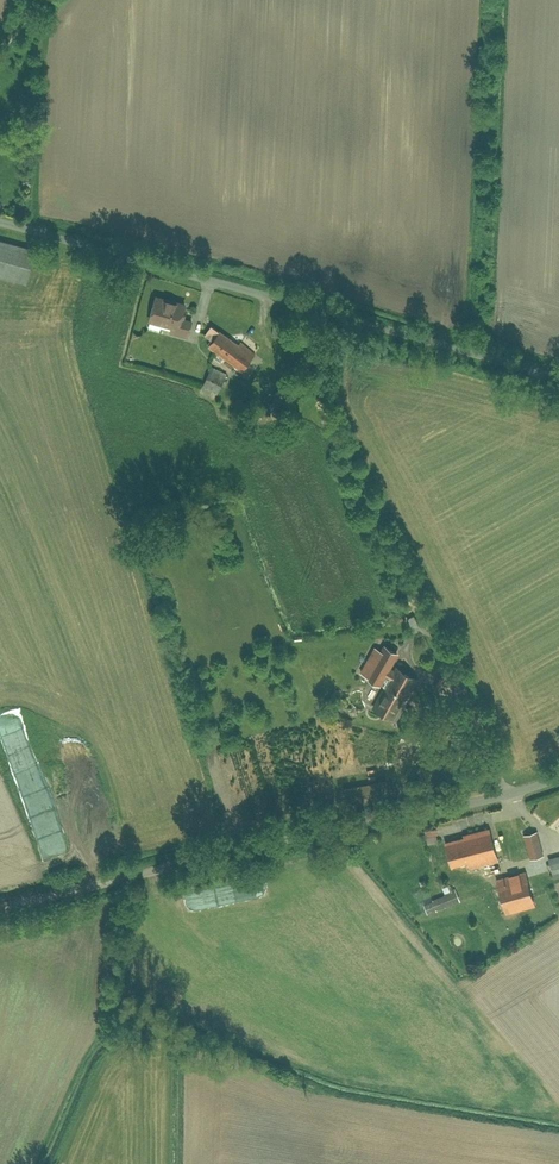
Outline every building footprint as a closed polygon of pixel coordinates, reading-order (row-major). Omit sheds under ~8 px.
[(29,283),(38,248),(0,239),(0,276),(29,283)] [(194,325),(186,323),(191,306),(158,296),(151,320),(173,327),(171,334),(190,339),(194,325)] [(223,331),(210,348),(243,372),(256,355),(223,331)] [(215,366),(204,387),(220,396),(231,374),(215,366)] [(229,407),(220,407),(220,422),(230,422),(229,407)] [(401,654),(386,645),(383,651),(373,645),(358,670),(369,676),(368,678),(382,687),(401,654)] [(375,712),(394,722),(418,680),(398,669),(375,712)] [(345,789),(348,805),(390,797),(387,781),(345,789)] [(447,841),(454,871),(500,862),(494,831),(447,841)] [(539,832),(524,835),(530,860),(545,856),(539,832)] [(497,880),(506,917),(540,908),(531,871),(497,880)] [(426,904),(431,916),(463,902),(458,891),(426,904)]
